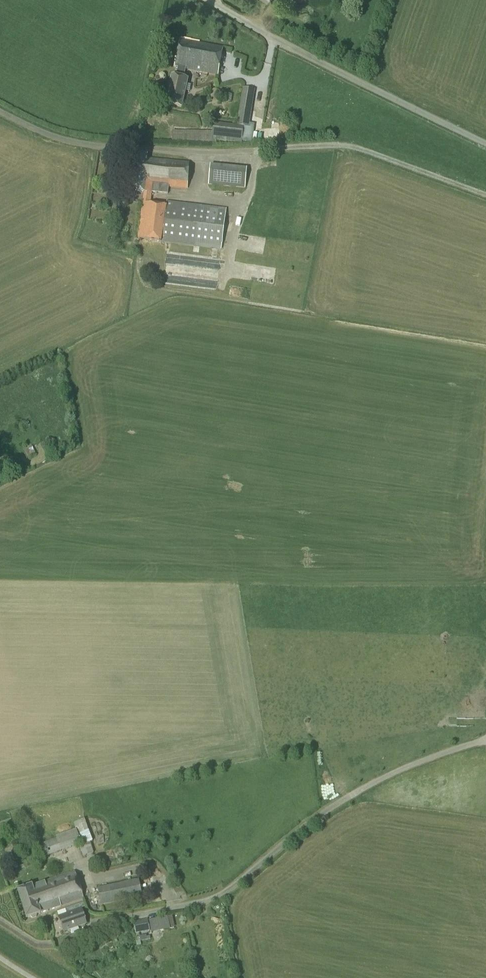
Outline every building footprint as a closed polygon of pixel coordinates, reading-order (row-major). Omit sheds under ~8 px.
[(303,10),(306,18),(312,15),(309,7),(303,10)] [(218,75),(223,48),(179,40),(174,67),(218,75)] [(182,107),(187,79),(171,76),(166,104),(182,107)] [(248,127),(254,92),(243,91),(237,126),(214,123),(213,133),(173,132),(173,142),(211,143),(212,141),(242,143),(243,127),(248,127)] [(276,126),(276,134),(293,134),(293,126),(276,126)] [(186,189),(189,163),(148,158),(148,155),(131,153),(127,191),(144,193),(138,239),(221,249),(226,209),(167,202),(167,206),(151,204),(152,192),(168,194),(169,187),(186,189)] [(233,184),(233,178),(247,178),(247,170),(210,170),(210,184),(233,184)] [(163,284),(216,290),(220,258),(169,252),(167,251),(163,284)] [(24,425),(27,430),(34,427),(31,421),(24,425)] [(32,445),(24,449),(28,457),(36,453),(32,445)] [(84,819),(73,823),(76,829),(81,844),(82,846),(80,846),(83,857),(94,853),(90,843),(93,842),(84,819)] [(42,858),(61,851),(56,838),(37,845),(42,858)] [(37,917),(37,915),(61,908),(60,906),(83,898),(75,872),(18,889),(27,918),(31,917),(32,919),(37,917)] [(101,905),(142,896),(139,879),(98,888),(101,905)] [(64,932),(86,924),(81,909),(59,917),(64,932)] [(152,933),(170,929),(168,916),(149,920),(152,933)] [(136,934),(150,931),(147,920),(134,922),(136,934)] [(110,938),(118,935),(117,930),(108,932),(110,938)]
